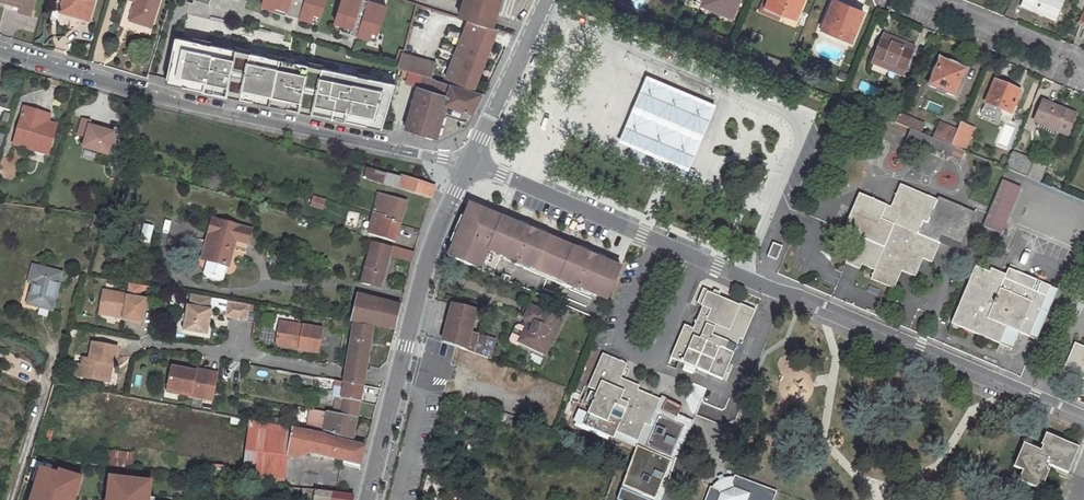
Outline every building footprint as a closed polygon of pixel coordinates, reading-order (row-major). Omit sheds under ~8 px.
[(35,0),(9,0),(22,4),(20,8),(19,13),(30,16),(35,0)] [(66,0),(65,0),(63,0),(59,13),(89,22),(94,2),(86,0),(66,0)] [(159,0),(130,0),(138,2),(131,22),(151,28),(159,0)] [(258,7),(316,25),(322,7),(324,0),(260,0),(258,7)] [(322,7),(337,12),(341,0),(324,0),(322,7)] [(361,0),(341,0),(337,12),(333,24),(340,27),(357,32),(356,38),(374,44),(386,8),(361,0)] [(501,0),(464,0),(458,18),(469,21),(469,20),(492,27),(501,0)] [(740,0),(704,0),(702,5),(732,18),(740,0)] [(796,19),(804,0),(768,0),(767,2),(763,1),(758,12),(779,21),(782,13),(796,19)] [(1055,21),(1063,2),(1059,0),(1024,0),(1021,7),(1055,21)] [(823,25),(839,32),(837,36),(851,42),(862,15),(849,10),(851,7),(843,4),(842,7),(833,3),(823,25)] [(863,12),(851,7),(849,10),(862,15),(863,12)] [(469,21),(446,78),(473,89),(498,29),(492,27),(469,20),(469,21)] [(821,29),(837,36),(839,32),(823,25),(821,29)] [(357,32),(340,27),(338,32),(356,38),(357,32)] [(729,39),(716,34),(713,41),(726,46),(729,39)] [(884,35),(873,64),(903,76),(915,48),(884,35)] [(235,50),(175,37),(165,79),(182,82),(181,86),(225,96),(226,91),(240,94),(239,99),(252,101),(253,96),(281,102),(280,107),(298,111),(299,107),(313,110),(312,114),(366,125),(367,121),(382,124),(395,84),(368,78),(368,81),(356,79),(357,76),(322,68),(321,72),(307,69),(308,65),(291,62),(290,66),(267,61),(268,57),(250,53),(249,56),(235,53),(235,50)] [(236,46),(235,50),(235,53),(249,56),(250,53),(250,49),(236,46)] [(269,53),(268,57),(267,61),(290,66),(291,62),(291,58),(269,53)] [(421,75),(431,78),(435,63),(404,54),(400,69),(402,70),(417,74),(421,75)] [(768,57),(764,68),(770,70),(774,59),(768,57)] [(955,97),(966,70),(939,58),(928,86),(955,97)] [(770,70),(784,76),(789,65),(774,59),(770,70)] [(321,72),(322,68),(323,64),(309,61),(308,65),(307,69),(321,72)] [(793,74),(800,77),(803,70),(796,67),(793,74)] [(400,77),(415,82),(417,74),(402,70),(400,77)] [(358,72),(357,76),(356,79),(368,81),(368,78),(369,74),(358,72)] [(644,74),(617,139),(687,169),(715,104),(644,74)] [(437,138),(447,105),(472,113),(482,93),(451,84),(450,86),(433,82),(434,79),(431,78),(421,75),(405,128),(437,138)] [(1020,92),(995,81),(985,104),(1011,114),(1020,92)] [(253,96),(252,101),(280,107),(281,102),(253,96)] [(1075,115),(1043,102),(1034,122),(1037,124),(1056,132),(1067,136),(1075,115)] [(48,122),(39,120),(41,112),(25,107),(14,144),(48,154),(56,125),(48,122)] [(39,120),(48,122),(50,115),(41,112),(39,120)] [(912,130),(915,132),(919,122),(899,114),(895,123),(912,130)] [(83,147),(108,153),(114,132),(90,125),(91,120),(83,118),(78,133),(86,136),(83,147)] [(939,124),(932,139),(950,146),(956,131),(939,124)] [(1036,128),(1054,135),(1056,132),(1037,124),(1036,128)] [(964,153),(973,131),(962,125),(953,148),(964,153)] [(915,132),(912,130),(906,143),(948,161),(953,148),(950,146),(932,139),(915,132)] [(1033,162),(1012,153),(1005,170),(1027,179),(1033,162)] [(360,165),(358,175),(364,177),(367,167),(360,165)] [(363,178),(431,199),(435,186),(402,176),(401,177),(367,167),(364,177),(363,178)] [(1002,180),(982,227),(1001,235),(1021,188),(1002,180)] [(861,265),(874,270),(870,279),(893,290),(901,272),(915,278),(923,259),(932,263),(940,244),(938,243),(941,237),(961,245),(975,213),(935,196),(934,199),(897,184),(888,206),(859,194),(843,231),(861,238),(858,246),(853,245),(847,259),(861,265)] [(379,193),(374,213),(369,233),(395,242),(407,201),(379,193)] [(477,212),(620,274),(622,269),(471,204),(448,257),(453,259),(472,215),(477,212)] [(502,255),(524,265),(523,268),(570,289),(572,285),(608,301),(620,274),(477,212),(472,215),(453,259),(493,276),(502,255)] [(228,265),(235,240),(248,243),(251,230),(213,219),(210,233),(214,234),(207,260),(209,260),(205,275),(207,279),(219,282),(223,279),(227,265),(228,265)] [(149,242),(154,227),(145,225),(141,240),(149,242)] [(781,229),(777,238),(783,240),(787,231),(781,229)] [(208,232),(202,258),(207,260),(214,234),(210,233),(208,232)] [(961,245),(941,237),(938,243),(940,244),(958,252),(961,245)] [(381,286),(390,256),(411,261),(414,252),(373,241),(361,281),(381,286)] [(777,260),(782,247),(773,243),(767,256),(777,260)] [(845,263),(859,269),(861,265),(847,259),(845,263)] [(33,282),(28,302),(51,309),(60,273),(34,265),(30,281),(33,282)] [(951,324),(999,344),(1012,350),(1019,333),(1036,340),(1058,290),(1008,269),(1006,275),(1004,279),(989,273),(975,267),(951,324)] [(989,273),(1004,279),(1006,275),(991,269),(989,273)] [(703,305),(691,334),(682,330),(670,358),(685,364),(682,369),(692,373),(694,368),(723,380),(740,339),(743,340),(755,311),(739,304),(738,307),(727,302),(718,298),(719,295),(703,288),(697,303),(703,305)] [(101,311),(124,315),(124,318),(143,321),(147,299),(141,298),(129,296),(128,296),(128,294),(104,291),(101,311)] [(208,334),(212,309),(210,309),(212,298),(191,294),(189,305),(187,305),(183,330),(208,334)] [(357,294),(350,321),(373,325),(379,300),(357,294)] [(373,325),(395,329),(400,305),(379,300),(373,325)] [(471,333),(476,310),(453,305),(443,343),(490,360),(495,340),(471,333)] [(540,365),(561,322),(531,307),(530,309),(525,307),(508,342),(533,354),(530,360),(540,365)] [(298,349),(319,353),(323,329),(280,322),(277,340),(299,344),(298,349)] [(345,372),(344,381),(363,385),(364,375),(372,329),(354,325),(345,372)] [(276,345),(298,349),(299,344),(277,340),(276,345)] [(460,349),(430,340),(425,361),(454,369),(460,349)] [(85,358),(83,365),(81,376),(109,381),(111,374),(109,371),(110,362),(113,362),(115,363),(117,347),(93,343),(90,359),(85,358)] [(1074,343),(1062,371),(1083,380),(1083,348),(1074,343)] [(497,380),(503,364),(470,353),(464,369),(497,380)] [(603,353),(588,388),(597,391),(582,425),(613,438),(616,432),(638,442),(636,448),(617,499),(656,499),(652,499),(654,495),(659,497),(664,478),(669,479),(667,484),(680,488),(689,463),(678,460),(694,423),(678,417),(682,408),(667,400),(666,402),(620,382),(628,364),(603,353)] [(169,388),(191,392),(191,395),(202,397),(207,373),(196,370),(195,372),(173,367),(169,388)] [(344,399),(360,402),(363,385),(344,381),(336,379),(332,396),(344,399)] [(313,398),(343,404),(344,399),(332,396),(319,394),(314,392),(313,398)] [(342,415),(355,418),(357,418),(360,402),(344,399),(343,404),(341,415),(342,415)] [(322,433),(353,439),(357,418),(355,418),(342,415),(341,415),(311,409),(307,430),(322,433)] [(496,422),(519,429),(522,420),(499,412),(496,422)] [(241,481),(281,485),(287,453),(288,448),(290,442),(277,440),(278,433),(280,424),(251,419),(241,481)] [(313,454),(313,453),(342,460),(341,464),(361,469),(366,446),(322,435),(322,433),(307,430),(280,424),(278,433),(277,440),(290,442),(291,442),(290,448),(288,448),(287,453),(289,453),(288,456),(297,458),(310,453),(313,454)] [(616,432),(613,438),(636,448),(638,442),(616,432)] [(1025,444),(1014,468),(1022,471),(1018,481),(1041,491),(1050,471),(1047,470),(1049,466),(1068,474),(1079,447),(1046,434),(1041,445),(1043,446),(1041,451),(1025,444)] [(106,466),(132,469),(134,455),(108,452),(106,466)] [(82,478),(59,471),(58,475),(44,470),(43,472),(39,485),(37,484),(32,499),(75,499),(82,478)] [(38,470),(34,483),(37,484),(39,485),(43,472),(38,470)] [(435,497),(440,479),(428,476),(423,493),(435,497)] [(783,494),(740,477),(740,479),(734,479),(729,481),(725,483),(723,484),(721,486),(718,489),(716,489),(712,499),(781,499),(783,494)] [(112,490),(109,489),(108,499),(149,499),(149,498),(151,482),(114,478),(112,490)] [(279,497),(290,499),(292,487),(281,485),(279,497)] [(354,495),(302,488),(300,499),(353,499),(354,495)]
